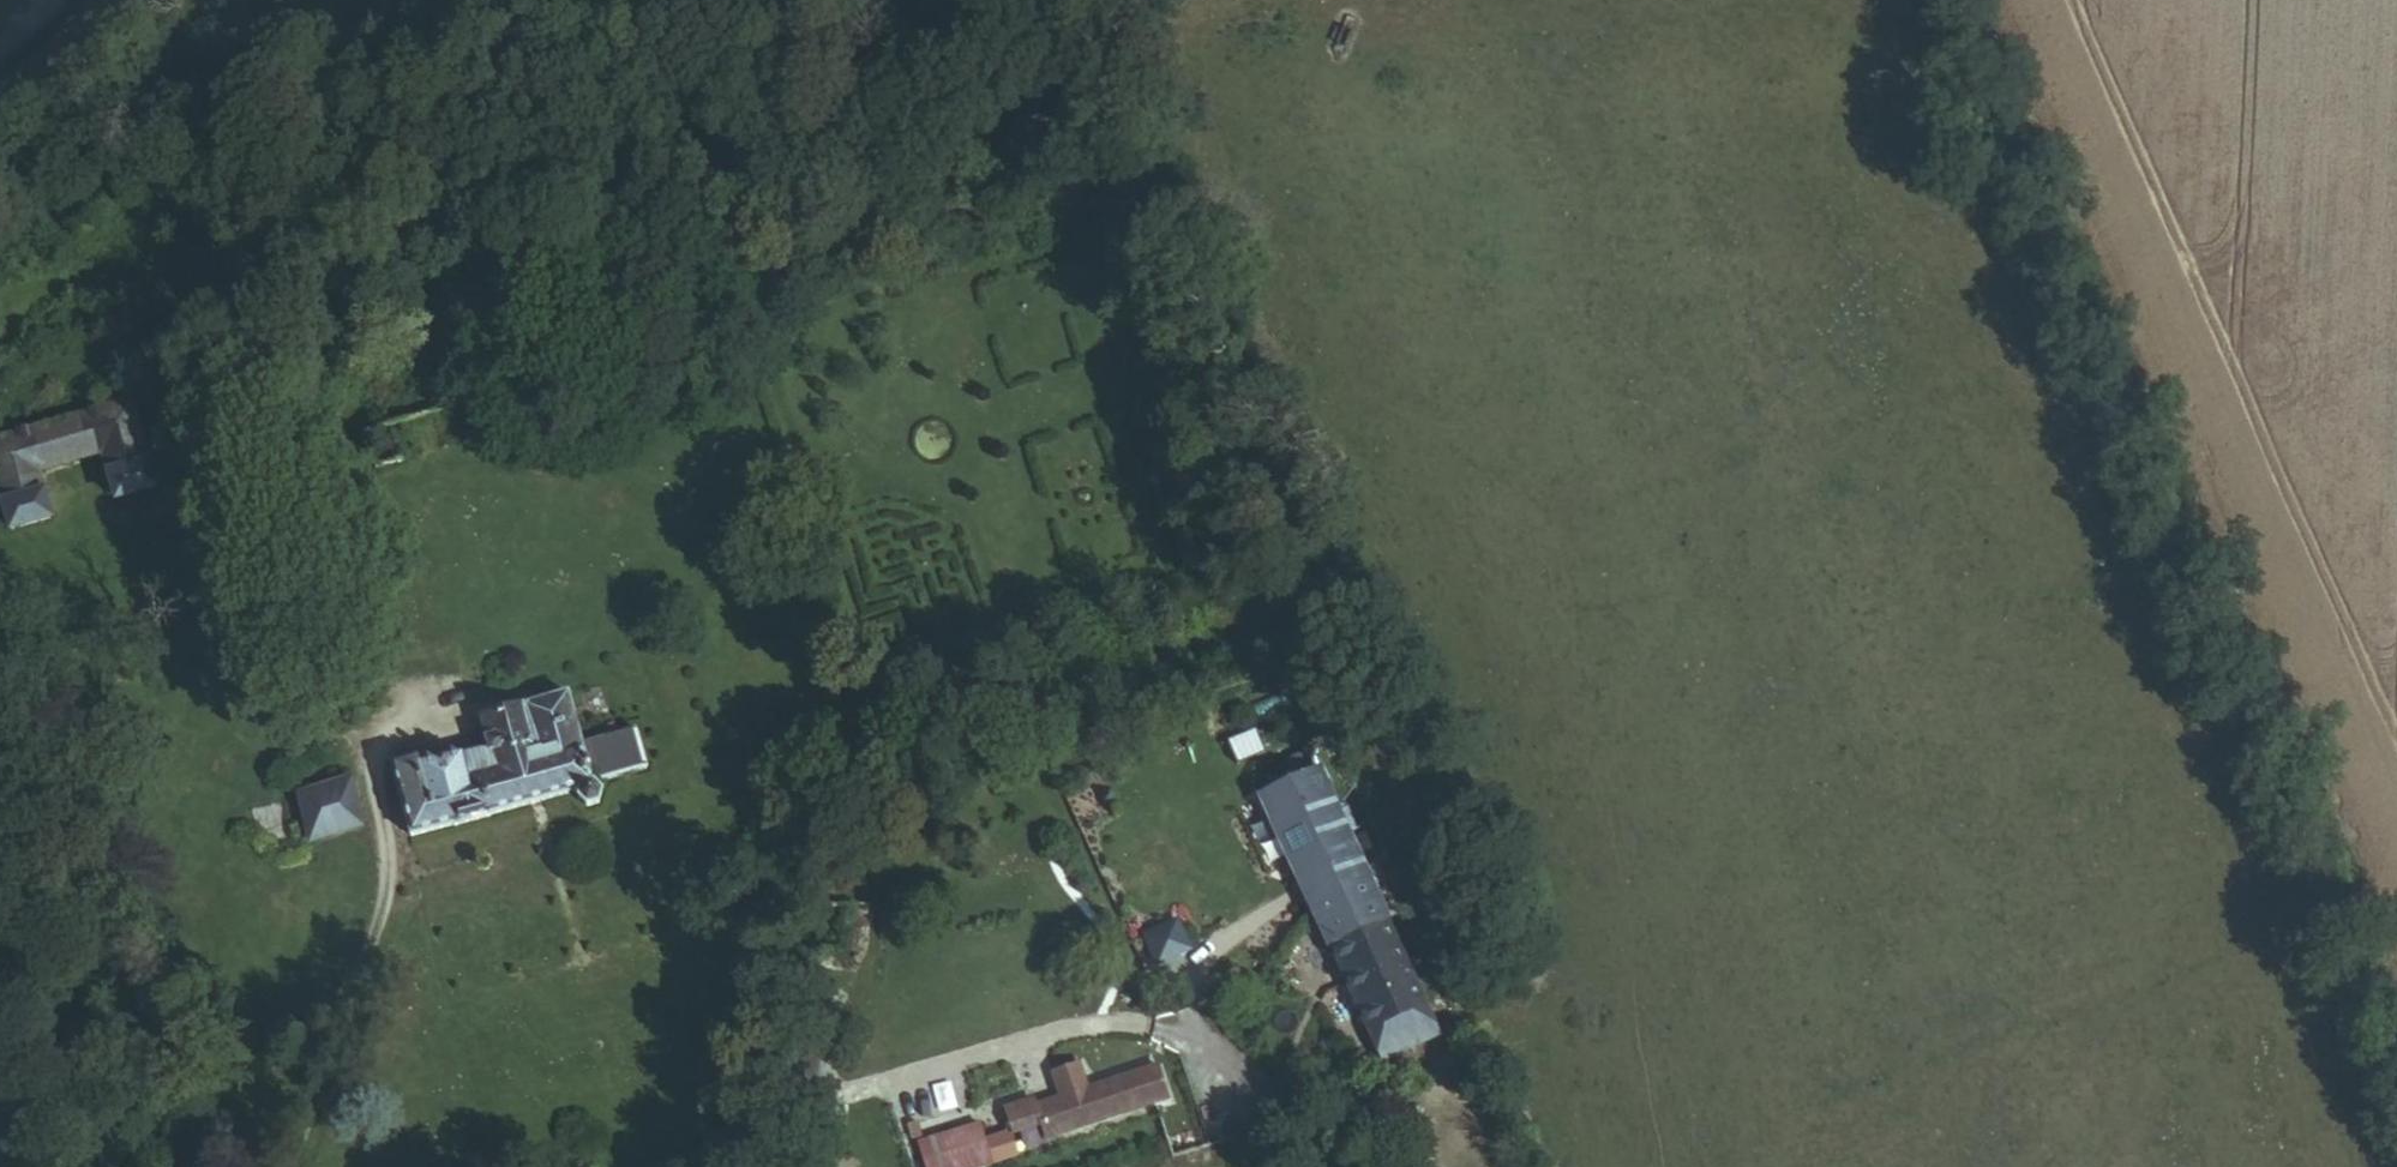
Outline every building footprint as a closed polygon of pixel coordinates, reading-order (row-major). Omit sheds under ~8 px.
[(38,473),(104,454),(118,502),(158,491),(133,403),(0,440),(0,495),(10,532),(51,521),(38,473)] [(387,769),(416,845),(575,783),(583,804),(589,802),(590,804),(600,800),(595,787),(647,766),(633,729),(584,748),(562,692),(479,724),(488,748),(424,773),(418,757),(387,769)] [(1332,949),(1387,924),(1316,771),(1262,796),(1332,949)] [(312,842),(362,827),(349,783),(299,798),(312,842)] [(1370,1031),(1424,1007),(1387,924),(1332,949),(1370,1031)] [(1370,1031),(1385,1064),(1439,1040),(1424,1007),(1370,1031)] [(1047,1138),(1169,1099),(1159,1067),(1037,1106),(1035,1100),(1008,1109),(1015,1132),(1042,1123),(1047,1138)] [(993,1165),(979,1124),(917,1145),(924,1166),(988,1166),(993,1165)]
